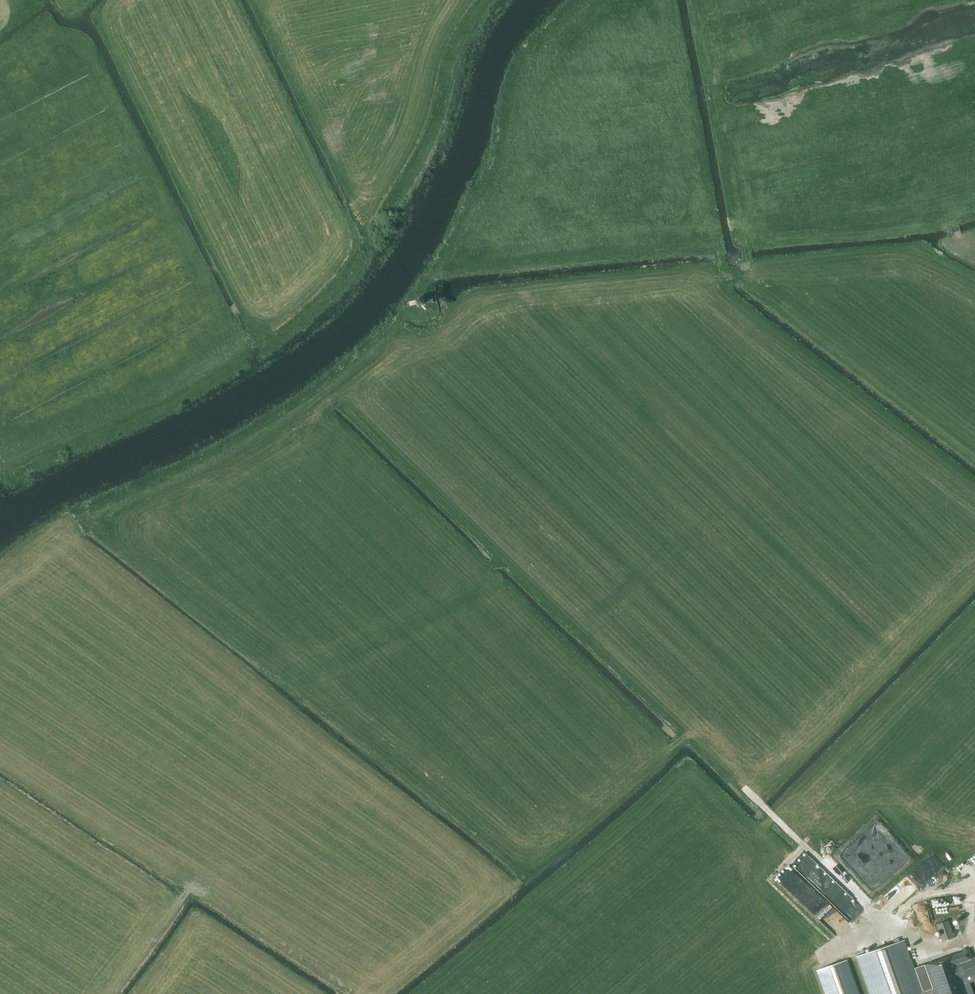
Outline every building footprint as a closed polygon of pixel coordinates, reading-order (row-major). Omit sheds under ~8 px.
[(918,877),(923,882),(945,864),(936,853),(921,867),(925,872),(918,877)] [(916,904),(920,913),(931,908),(927,899),(916,904)] [(942,942),(954,937),(948,920),(936,924),(942,942)] [(904,940),(855,957),(869,993),(967,993),(962,979),(974,974),(974,957),(971,958),(968,949),(914,969),(904,940)] [(846,960),(817,970),(825,993),(858,993),(846,960)]
